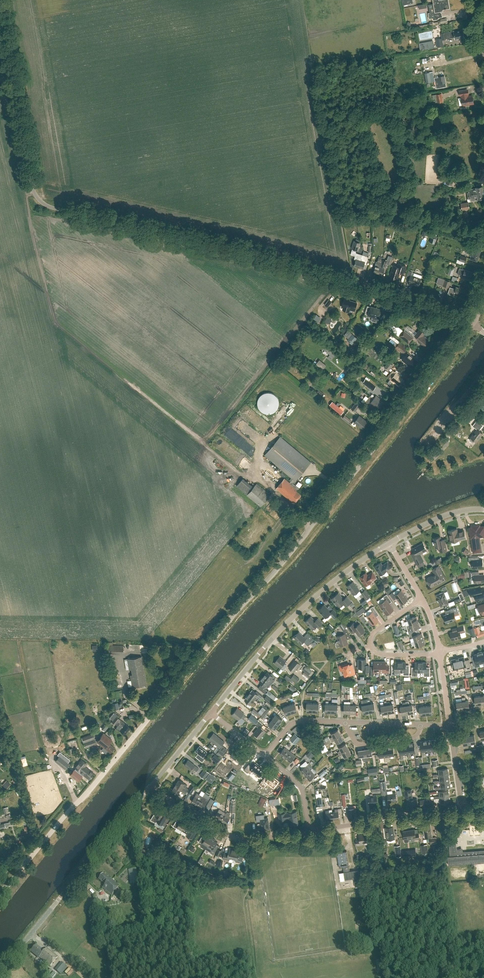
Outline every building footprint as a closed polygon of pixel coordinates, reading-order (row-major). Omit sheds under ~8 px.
[(429,16),(429,18),(433,18),(433,20),(438,19),(437,18),(442,17),(442,13),(441,13),(440,10),(449,8),(448,0),(441,0),(439,0),(433,0),(435,12),(428,13),(429,16)] [(454,31),(442,33),(443,40),(446,39),(455,37),(455,39),(464,37),(463,30),(454,32),(454,31)] [(447,86),(446,83),(445,76),(434,78),(436,88),(447,86)] [(463,105),(474,103),(472,96),(468,96),(467,95),(466,94),(464,94),(463,90),(459,91),(460,95),(462,95),(462,97),(461,98),(463,105)] [(443,101),(442,93),(432,95),(433,99),(437,98),(438,102),(443,101)] [(452,185),(455,179),(449,176),(450,172),(449,172),(447,176),(446,178),(443,177),(442,180),(445,181),(445,182),(446,182),(446,183),(452,185)] [(483,197),(483,193),(483,186),(476,187),(476,188),(469,189),(469,192),(467,192),(468,199),(470,198),(471,201),(479,200),(479,198),(483,197)] [(354,241),(352,248),(359,251),(361,243),(354,241)] [(482,248),(472,245),(472,244),(468,242),(465,250),(471,252),(470,255),(471,256),(470,259),(477,261),(482,248)] [(364,252),(363,255),(359,268),(363,269),(364,264),(366,265),(369,257),(368,257),(369,253),(364,252)] [(354,266),(359,268),(363,255),(357,253),(355,257),(355,259),(356,259),(355,261),(356,261),(354,266)] [(378,274),(382,275),(384,270),(385,271),(387,263),(389,264),(392,256),(389,255),(387,260),(387,259),(386,261),(383,260),(378,274)] [(375,267),(375,268),(374,272),(378,274),(383,260),(382,260),(383,258),(379,256),(379,258),(377,262),(381,263),(380,267),(379,266),(380,264),(376,263),(375,267)] [(404,273),(406,266),(398,263),(397,266),(394,265),(390,276),(398,279),(400,272),(404,273)] [(470,278),(472,272),(460,268),(458,274),(470,278)] [(419,286),(421,279),(411,275),(412,272),(409,271),(407,277),(410,278),(408,282),(419,286)] [(450,287),(449,289),(448,293),(453,295),(455,291),(457,292),(465,295),(467,289),(460,287),(459,288),(456,287),(456,289),(450,287)] [(345,298),(342,306),(344,307),(344,310),(349,311),(349,309),(355,310),(357,302),(349,300),(349,299),(345,298)] [(379,317),(381,310),(370,307),(368,314),(373,316),(373,315),(379,317)] [(403,331),(399,336),(409,343),(414,337),(404,329),(403,331)] [(429,341),(426,339),(427,337),(424,334),(425,333),(420,329),(417,332),(418,333),(416,336),(420,339),(418,341),(425,346),(429,341)] [(396,346),(396,347),(403,354),(408,348),(400,342),(398,344),(396,346)] [(325,346),(323,349),(330,354),(328,357),(331,360),(336,354),(325,346)] [(408,353),(402,360),(412,368),(413,366),(416,362),(415,361),(416,360),(408,353)] [(389,361),(385,366),(389,370),(393,365),(389,361)] [(399,384),(404,378),(400,375),(401,375),(397,372),(396,372),(393,369),(387,377),(391,380),(391,379),(394,381),(394,380),(399,384)] [(374,390),(376,387),(366,378),(362,382),(373,390),(374,390)] [(381,406),(383,403),(380,399),(376,395),(374,398),(371,395),(369,397),(381,406)] [(374,405),(378,409),(381,406),(369,397),(364,403),(368,407),(371,404),(374,406),(374,405)] [(344,411),(333,401),(330,405),(341,414),(344,411)] [(357,402),(351,408),(355,412),(361,405),(357,402)] [(242,413),(246,416),(251,409),(248,406),(242,413)] [(363,428),(368,422),(359,415),(354,422),(354,421),(352,424),(355,426),(357,423),(363,428)] [(483,433),(479,431),(483,425),(477,420),(473,426),(477,429),(471,437),(471,438),(470,440),(473,442),(474,440),(477,442),(483,433)] [(294,503),(301,494),(297,490),(299,488),(293,483),(295,481),(311,462),(281,436),(265,455),(293,478),(290,482),(285,478),(276,488),(294,503)] [(254,486),(247,494),(247,495),(261,507),(271,494),(257,483),(254,486)] [(479,537),(481,535),(483,534),(483,527),(483,526),(470,528),(471,538),(473,552),(481,551),(479,537)] [(457,533),(456,529),(449,531),(451,542),(459,540),(459,539),(465,538),(464,531),(459,532),(457,533)] [(440,536),(433,538),(435,548),(439,547),(440,552),(447,550),(445,543),(444,539),(441,540),(440,536)] [(416,564),(423,561),(420,554),(427,550),(423,543),(413,548),(415,552),(411,554),(416,564)] [(475,560),(474,557),(468,557),(469,563),(472,563),(472,568),(476,568),(476,569),(478,569),(479,569),(479,568),(483,567),(482,559),(475,560)] [(391,567),(387,562),(382,565),(381,562),(374,566),(380,575),(386,571),(386,570),(391,567)] [(427,580),(427,581),(429,585),(430,585),(431,587),(437,583),(438,584),(443,582),(446,580),(443,574),(439,566),(432,569),(434,573),(434,574),(433,575),(431,577),(431,576),(427,578),(428,580),(427,580)] [(376,578),(372,572),(367,576),(365,573),(360,577),(365,586),(367,588),(368,588),(370,587),(371,586),(369,583),(371,582),(371,581),(376,578)] [(477,572),(470,572),(470,579),(474,579),(474,583),(483,582),(483,581),(483,575),(477,575),(477,572)] [(353,595),(359,590),(353,581),(347,586),(353,595)] [(480,587),(469,590),(471,596),(475,595),(476,600),(483,598),(483,589),(481,590),(480,587)] [(401,591),(399,588),(393,592),(390,594),(394,600),(397,598),(401,604),(407,600),(401,591)] [(366,600),(370,597),(365,590),(361,593),(366,600)] [(344,599),(338,593),(331,598),(338,607),(343,603),(345,606),(351,602),(347,597),(344,599)] [(444,593),(443,593),(440,594),(437,596),(441,606),(448,603),(444,593)] [(386,615),(394,610),(389,603),(392,602),(387,594),(383,597),(385,600),(379,604),(386,615)] [(330,612),(324,604),(318,610),(325,618),(330,614),(334,618),(338,615),(333,609),(330,612)] [(378,620),(375,615),(378,613),(373,606),(370,608),(370,609),(365,613),(365,614),(366,616),(365,617),(367,621),(369,619),(372,624),(378,620)] [(446,623),(456,619),(455,616),(459,614),(457,607),(449,609),(451,613),(444,615),(446,623)] [(407,625),(410,624),(418,622),(416,616),(410,618),(409,614),(406,615),(407,619),(406,619),(407,621),(406,622),(407,625)] [(315,621),(311,616),(305,622),(313,630),(316,626),(318,628),(322,623),(318,618),(315,621)] [(409,634),(416,631),(415,629),(420,627),(418,622),(410,624),(411,628),(409,628),(409,630),(408,631),(409,634)] [(356,626),(353,623),(348,627),(352,632),(355,630),(359,635),(365,631),(360,624),(356,626)] [(458,639),(458,638),(461,638),(460,634),(461,633),(465,632),(463,625),(457,627),(458,631),(450,633),(452,640),(455,639),(456,640),(458,639)] [(415,641),(423,638),(422,633),(417,634),(416,631),(409,634),(409,637),(411,636),(412,638),(414,638),(415,641)] [(304,637),(299,632),(294,637),(300,644),(304,641),(308,646),(314,640),(308,633),(305,635),(304,637)] [(336,647),(340,646),(348,643),(345,634),(337,636),(339,641),(336,642),(335,644),(336,647)] [(423,638),(415,641),(416,645),(414,645),(415,647),(425,644),(423,638)] [(479,663),(482,662),(479,652),(477,652),(477,653),(474,654),(476,661),(473,662),(475,668),(480,666),(479,663)] [(465,660),(464,657),(464,656),(463,656),(458,658),(458,657),(456,658),(451,659),(450,659),(451,660),(453,669),(453,670),(464,667),(465,671),(471,669),(469,659),(465,660)] [(132,687),(146,684),(141,657),(124,660),(126,670),(131,669),(132,675),(130,675),(132,687)] [(280,668),(286,662),(280,657),(274,663),(280,668)] [(294,672),(301,664),(295,659),(289,667),(294,672)] [(366,665),(366,659),(358,659),(358,668),(363,668),(363,672),(369,672),(369,665),(366,665)] [(380,672),(380,662),(374,661),(374,666),(371,666),(370,675),(374,675),(374,672),(380,672)] [(380,662),(380,672),(386,672),(386,675),(389,675),(389,668),(386,668),(386,662),(380,662)] [(400,672),(400,662),(395,662),(395,669),(391,669),(391,675),(397,675),(397,672),(400,672)] [(400,662),(400,672),(403,672),(403,675),(409,675),(409,669),(406,669),(406,662),(400,662)] [(421,672),(421,662),(415,662),(415,669),(412,669),(412,676),(418,676),(418,672),(421,672)] [(421,662),(421,672),(424,672),(424,676),(430,676),(430,669),(426,669),(426,662),(421,662)] [(348,666),(347,663),(339,666),(341,671),(343,670),(345,676),(349,674),(349,676),(355,674),(352,664),(348,666)] [(309,675),(313,670),(306,665),(303,670),(309,675)] [(267,672),(263,677),(269,682),(272,684),(275,680),(274,679),(276,677),(271,673),(270,674),(267,672)] [(294,674),(291,678),(297,683),(300,678),(294,674)] [(268,683),(269,682),(263,677),(259,682),(262,684),(261,685),(266,689),(269,685),(268,683)] [(277,682),(274,684),(282,694),(286,691),(282,685),(280,686),(277,682)] [(249,694),(255,699),(256,698),(259,700),(262,696),(256,691),(255,692),(252,690),(249,694)] [(272,699),(275,695),(269,690),(266,693),(272,699)] [(253,702),(255,699),(249,694),(244,700),(254,707),(256,704),(253,702)] [(271,704),(273,700),(267,695),(264,699),(271,704)] [(369,712),(367,702),(367,699),(361,700),(362,705),(363,713),(369,712)] [(367,702),(369,712),(375,711),(374,703),(371,703),(371,701),(367,702)] [(408,701),(406,702),(405,702),(407,713),(413,712),(412,704),(409,705),(408,701)] [(289,705),(292,713),(297,711),(295,703),(289,705)] [(286,715),(292,713),(289,705),(283,707),(286,715)] [(246,716),(243,714),(244,713),(237,708),(232,715),(238,720),(241,717),(244,719),(246,716)] [(259,717),(262,714),(254,708),(252,711),(259,717)] [(114,712),(109,718),(113,720),(111,722),(115,724),(118,726),(116,727),(120,730),(125,734),(130,728),(125,724),(123,726),(117,721),(119,719),(116,716),(117,715),(114,712)] [(255,724),(258,719),(251,714),(248,718),(255,724)] [(272,719),(278,724),(282,719),(276,714),(272,719)] [(278,724),(272,719),(270,717),(268,719),(271,721),(268,724),(275,729),(278,724)] [(260,739),(266,731),(260,727),(262,724),(259,722),(257,725),(256,725),(258,727),(254,733),(260,739)] [(333,736),(330,738),(331,740),(341,734),(338,729),(331,733),(333,736)] [(93,733),(82,738),(86,748),(97,744),(93,733)] [(114,747),(109,743),(112,740),(103,733),(96,742),(104,747),(102,749),(106,752),(107,750),(110,753),(114,747)] [(220,748),(224,742),(214,733),(209,739),(220,748)] [(295,744),(300,738),(296,734),(290,740),(295,744)] [(341,734),(331,740),(332,742),(335,740),(337,743),(344,739),(341,734)] [(428,741),(429,751),(434,750),(434,755),(437,755),(435,740),(428,741)] [(420,742),(422,757),(425,756),(424,752),(429,751),(428,741),(420,742)] [(411,758),(411,754),(415,753),(414,742),(406,743),(408,754),(409,759),(411,758)] [(339,754),(349,748),(346,743),(339,747),(340,750),(337,752),(339,754)] [(403,755),(408,754),(406,743),(399,745),(401,760),(404,759),(403,755)] [(385,746),(387,762),(390,761),(389,757),(394,756),(393,745),(385,746)] [(200,746),(195,751),(199,754),(196,757),(202,762),(205,759),(202,757),(207,751),(200,746)] [(388,765),(387,762),(385,746),(378,747),(379,758),(384,757),(385,762),(386,765),(388,765)] [(285,758),(290,752),(285,747),(280,753),(285,758)] [(247,757),(236,748),(231,755),(241,764),(247,757)] [(349,748),(339,754),(340,756),(343,754),(344,757),(352,753),(349,748)] [(222,758),(225,753),(220,749),(217,754),(222,758)] [(364,761),(366,761),(365,749),(358,750),(358,751),(357,751),(358,755),(359,755),(359,757),(364,756),(364,757),(363,757),(364,761)] [(58,754),(69,763),(71,760),(60,751),(58,754)] [(211,754),(213,756),(212,757),(217,762),(220,758),(213,752),(211,754)] [(290,752),(285,758),(291,762),(295,756),(290,752)] [(55,761),(65,769),(70,764),(60,755),(55,761)] [(89,779),(93,774),(84,766),(86,764),(82,760),(75,768),(89,779)] [(199,769),(194,765),(195,765),(188,760),(184,765),(191,770),(192,768),(197,771),(199,769)] [(301,770),(305,775),(314,768),(309,763),(308,764),(306,761),(300,766),(303,768),(301,770)] [(264,771),(255,763),(252,766),(249,763),(244,770),(248,773),(248,772),(250,773),(252,771),(259,777),(264,771)] [(227,770),(231,774),(235,770),(240,766),(238,764),(233,769),(230,766),(227,770)] [(314,768),(305,775),(310,780),(315,775),(314,774),(317,772),(314,768)] [(439,776),(449,775),(448,768),(438,770),(439,775),(437,775),(437,774),(433,775),(434,777),(439,776)] [(209,773),(205,769),(200,775),(204,779),(209,773)] [(321,778),(328,772),(327,771),(325,769),(319,775),(321,778)] [(259,784),(264,788),(266,784),(267,785),(269,785),(270,784),(274,787),(278,782),(270,775),(267,779),(265,777),(259,784)] [(434,783),(440,782),(450,781),(449,775),(439,776),(440,781),(438,781),(438,780),(434,781),(434,783)] [(179,780),(176,785),(186,791),(188,789),(186,787),(187,785),(183,783),(179,780)] [(450,781),(440,782),(441,787),(439,787),(435,787),(435,789),(441,789),(451,787),(450,781)] [(176,785),(172,790),(179,794),(181,790),(186,793),(187,792),(186,791),(176,785)] [(412,799),(411,797),(412,797),(411,790),(404,791),(405,798),(407,798),(408,801),(409,801),(410,808),(415,807),(415,806),(418,806),(417,799),(412,799)] [(440,798),(449,797),(448,790),(439,792),(439,796),(438,797),(438,796),(434,797),(434,799),(440,798)] [(196,795),(192,801),(197,805),(201,798),(203,796),(205,793),(202,791),(200,794),(197,793),(196,795)] [(388,801),(397,800),(396,792),(393,792),(393,794),(387,794),(388,801)] [(201,798),(197,805),(203,809),(207,802),(209,800),(206,798),(208,795),(205,793),(203,796),(201,798)] [(369,804),(377,803),(376,795),(373,795),(373,796),(368,797),(369,804)] [(449,797),(440,798),(440,803),(439,803),(439,802),(435,803),(435,805),(441,804),(450,803),(449,797)] [(163,816),(166,811),(160,807),(155,816),(154,815),(152,819),(156,822),(157,821),(162,824),(166,818),(163,816)] [(348,817),(357,816),(356,807),(354,807),(355,808),(347,809),(348,817)] [(221,819),(225,813),(219,809),(215,816),(221,819)] [(298,825),(296,811),(288,813),(285,813),(279,814),(280,820),(286,819),(286,818),(289,817),(290,826),(298,825)] [(226,812),(226,813),(225,813),(221,819),(227,823),(231,816),(229,815),(230,814),(228,812),(227,813),(226,812)] [(269,829),(268,818),(260,819),(262,830),(269,829)] [(182,830),(187,822),(185,820),(184,822),(181,820),(180,822),(177,820),(173,826),(176,828),(177,827),(182,830)] [(187,822),(182,830),(187,833),(186,835),(192,839),(196,832),(190,828),(192,826),(189,824),(189,823),(187,822)] [(425,837),(432,836),(430,824),(423,825),(425,837)] [(387,840),(395,839),(393,826),(385,827),(387,840)] [(415,833),(414,829),(403,831),(405,841),(406,842),(408,841),(409,840),(408,838),(414,837),(415,839),(419,839),(418,833),(415,833)] [(370,841),(369,834),(362,835),(362,834),(359,835),(359,840),(356,840),(356,846),(364,845),(364,842),(370,841)] [(200,846),(205,849),(213,837),(210,836),(210,837),(207,835),(206,837),(202,835),(199,842),(202,844),(200,846)] [(215,839),(213,837),(205,849),(211,852),(210,853),(214,854),(215,852),(219,846),(216,844),(217,842),(214,840),(215,839)] [(467,851),(463,852),(462,849),(461,847),(457,849),(455,843),(449,845),(449,856),(447,855),(448,864),(475,862),(483,862),(483,850),(467,851)] [(233,859),(235,849),(229,848),(228,853),(224,852),(222,859),(229,860),(230,858),(233,859)] [(235,849),(233,859),(235,859),(235,862),(242,863),(243,857),(239,856),(241,850),(235,849)] [(347,851),(337,853),(339,868),(344,867),(345,872),(344,872),(345,880),(354,878),(355,887),(361,886),(359,870),(350,871),(349,866),(347,851)] [(110,879),(104,874),(99,879),(105,885),(103,888),(112,895),(120,886),(110,878),(110,879)] [(44,951),(36,945),(31,951),(39,958),(39,957),(50,966),(58,957),(46,948),(44,951)] [(59,973),(65,965),(61,962),(55,970),(59,973)] [(70,967),(66,971),(70,975),(75,971),(70,967)]
